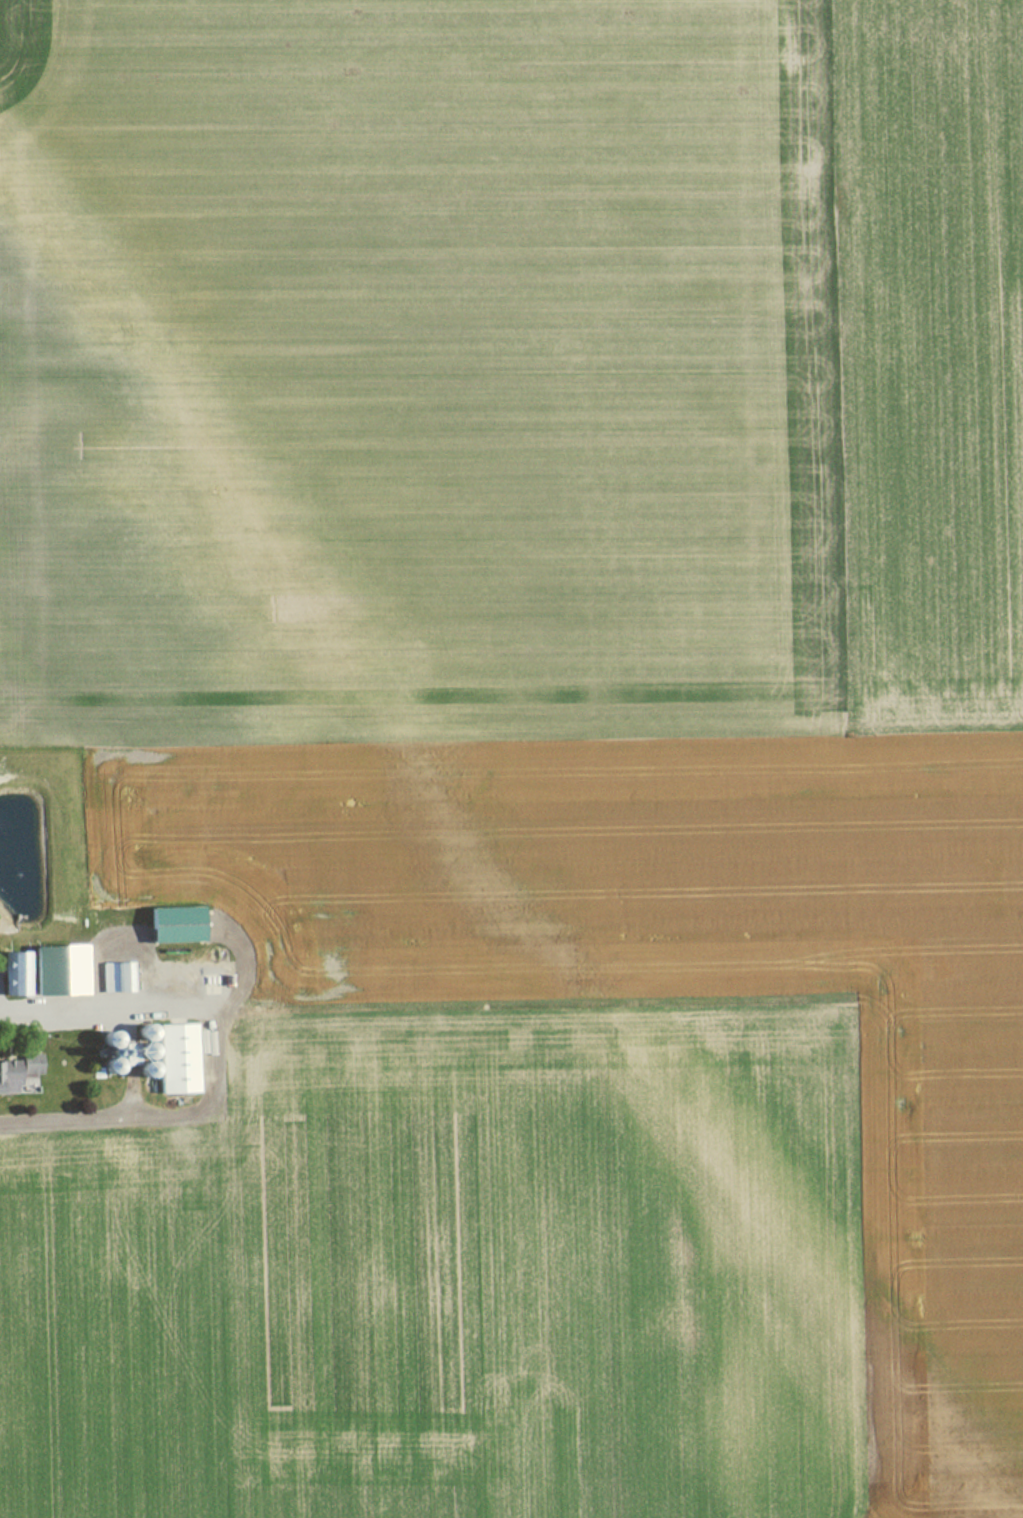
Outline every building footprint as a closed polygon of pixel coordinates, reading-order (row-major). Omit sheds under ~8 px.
[(147,940),(197,940),(197,929),(198,929),(197,907),(146,907),(147,940)] [(156,1094),(195,1092),(192,1023),(154,1024),(156,1094)] [(38,1054),(18,1054),(18,1073),(38,1073),(38,1054)] [(0,1061),(0,1082),(0,1093),(15,1093),(14,1061),(0,1061)]
